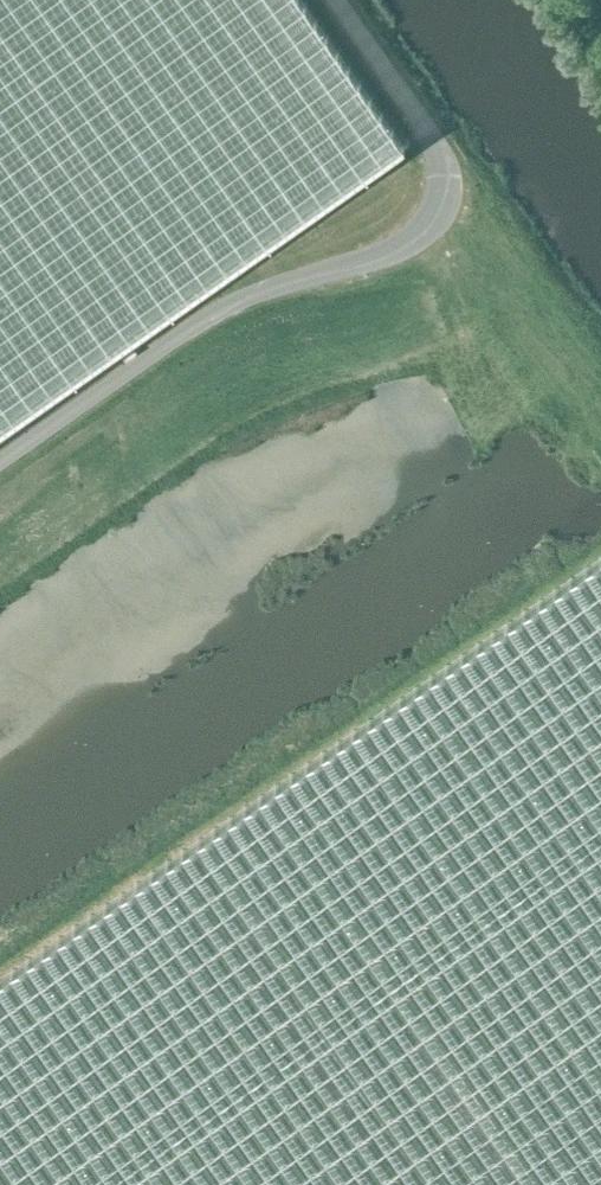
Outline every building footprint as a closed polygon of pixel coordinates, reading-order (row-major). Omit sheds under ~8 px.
[(409,145),(308,0),(0,0),(0,432),(409,145)] [(0,979),(0,1184),(600,1184),(600,557),(0,979)]
